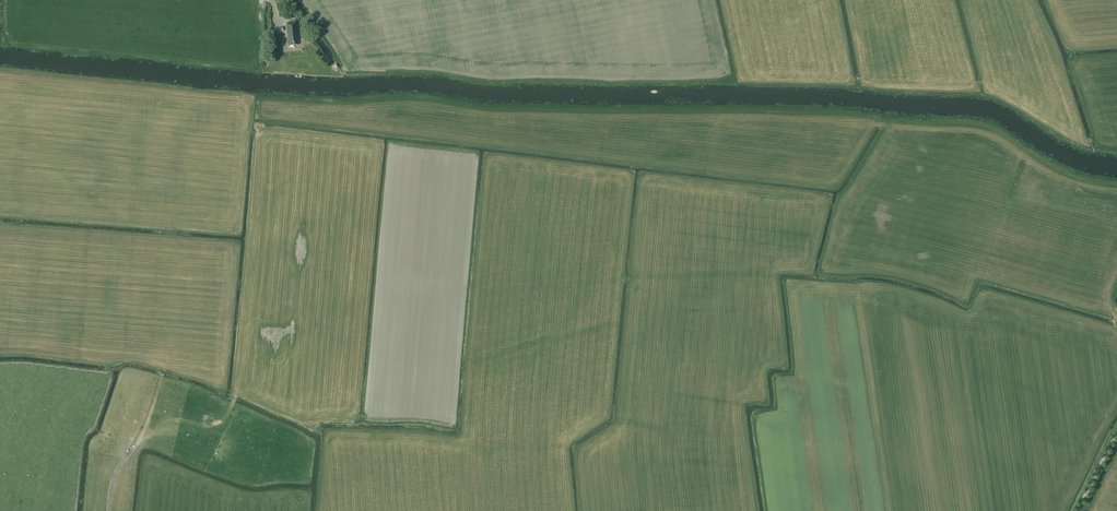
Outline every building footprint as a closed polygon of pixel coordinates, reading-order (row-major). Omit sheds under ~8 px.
[(296,22),(289,23),(286,23),(288,40),(288,45),(289,45),(289,46),(298,45),(297,34),(298,34),(296,22)]
